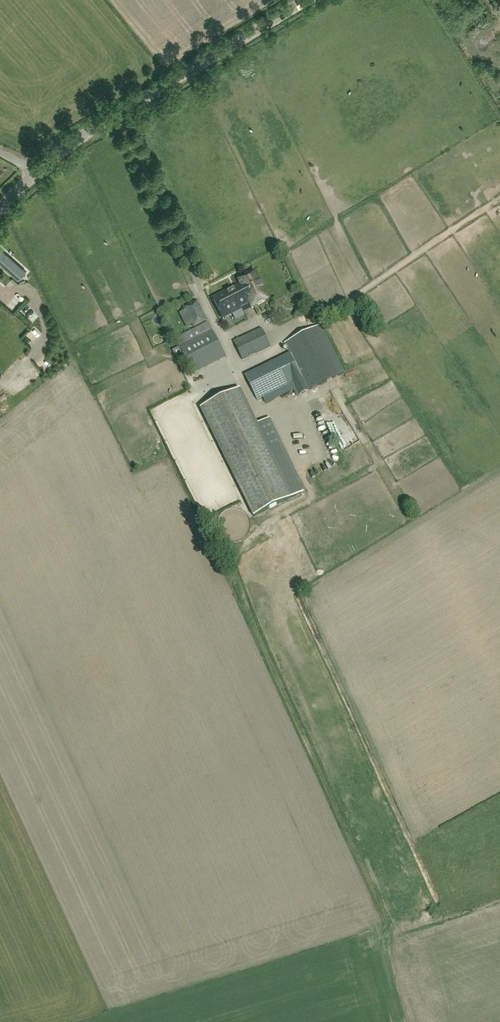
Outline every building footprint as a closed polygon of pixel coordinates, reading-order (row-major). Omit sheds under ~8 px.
[(0,249),(0,265),(18,280),(26,272),(0,249)] [(268,300),(255,273),(238,281),(240,285),(212,299),(222,319),(250,305),(252,309),(268,300)] [(194,328),(206,321),(197,303),(184,309),(194,328)] [(194,375),(226,358),(212,331),(207,322),(175,339),(180,348),(194,375)] [(290,355),(245,377),(256,400),(293,382),(299,396),(344,374),(321,326),(285,344),(290,355)] [(270,348),(262,329),(234,343),(243,361),(270,348)] [(310,402),(316,422),(338,416),(337,413),(344,410),(337,387),(322,391),(324,397),(310,402)] [(240,390),(201,411),(259,516),(297,495),(240,390)] [(298,409),(291,413),(295,422),(302,418),(298,409)] [(328,447),(316,451),(318,456),(330,452),(328,447)] [(320,468),(323,474),(331,470),(327,464),(320,468)] [(286,512),(277,517),(284,530),(293,525),(286,512)]
